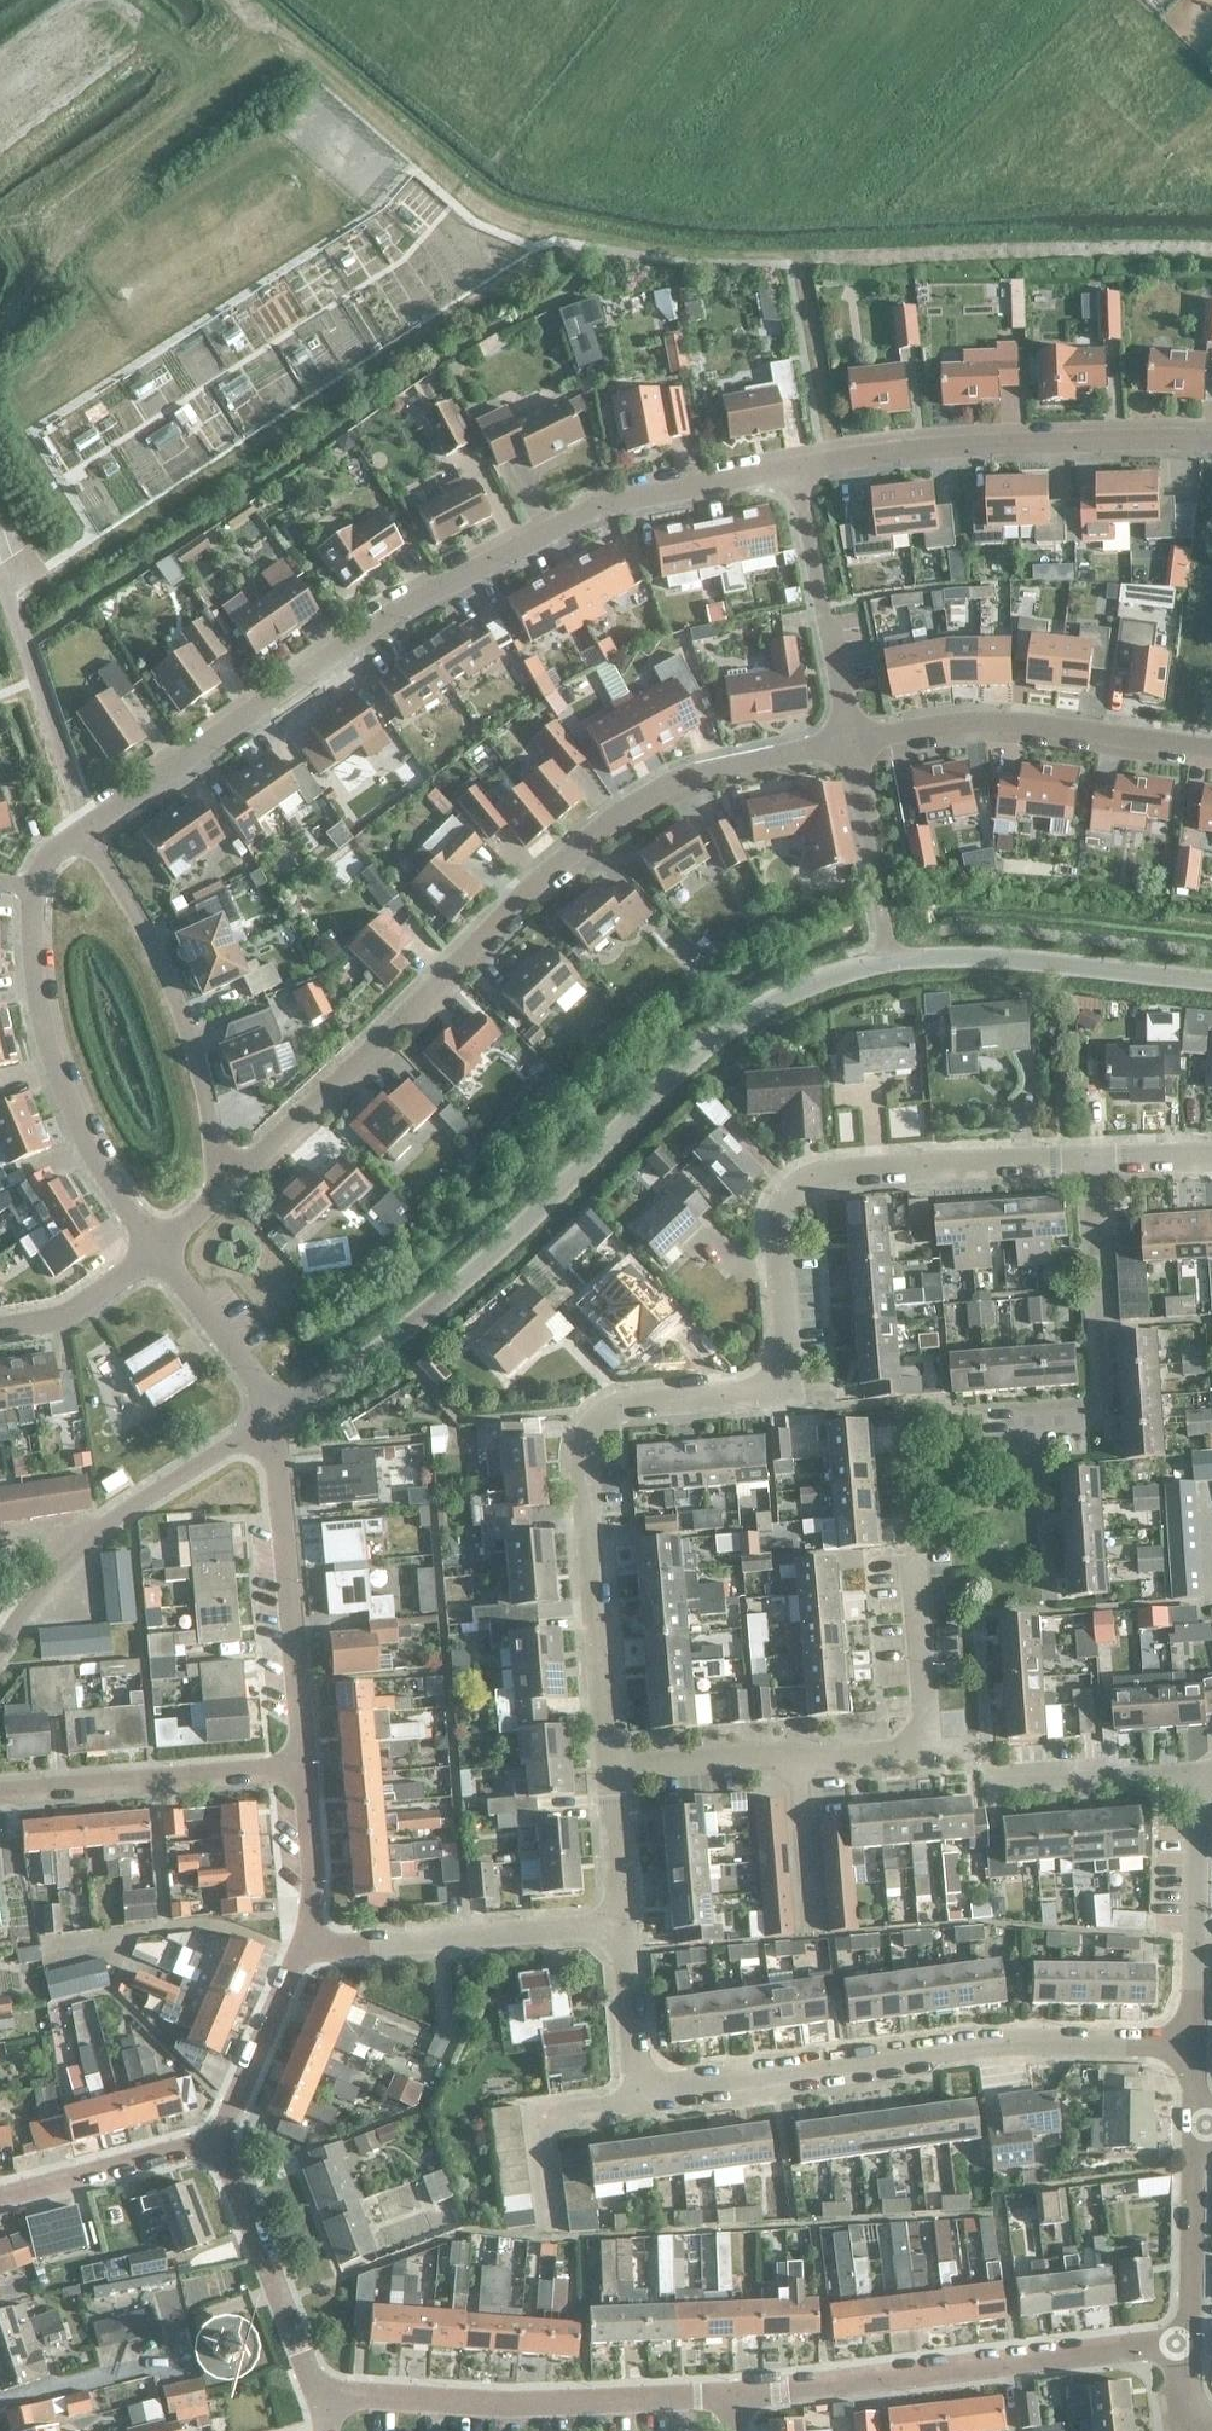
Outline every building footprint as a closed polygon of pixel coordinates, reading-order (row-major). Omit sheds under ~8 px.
[(1025,330),(1024,283),(1011,283),(1013,331),(1025,330)] [(1120,296),(1098,296),(1099,342),(1121,341),(1120,296)] [(601,361),(589,328),(603,324),(595,300),(558,313),(578,369),(601,361)] [(916,309),(894,312),(898,350),(920,348),(916,309)] [(687,372),(680,337),(664,341),(671,375),(687,372)] [(997,353),(964,354),(965,367),(943,368),(944,406),(982,405),(982,400),(1000,400),(1000,387),(1019,386),(1018,345),(997,346),(997,353)] [(1041,354),(1042,403),(1077,401),(1077,390),(1107,389),(1106,354),(1076,355),(1075,353),(1041,354)] [(1174,399),(1204,401),(1207,358),(1152,354),(1149,393),(1174,395),(1174,399)] [(723,400),(730,439),(783,430),(778,403),(797,400),(790,362),(769,366),(773,385),(744,390),(745,396),(723,400)] [(850,373),(855,413),(880,410),(880,414),(910,410),(905,367),(850,373)] [(627,453),(670,446),(669,439),(687,436),(679,391),(660,394),(660,390),(636,395),(635,392),(630,389),(620,391),(616,396),(616,398),(612,399),(619,440),(624,439),(627,453)] [(505,409),(476,423),(497,467),(524,453),(532,469),(564,453),(563,449),(582,440),(563,402),(513,427),(505,409)] [(445,403),(423,415),(445,458),(467,446),(445,403)] [(1128,475),(1129,525),(1146,524),(1146,541),(1176,540),(1175,506),(1159,507),(1158,478),(1150,478),(1150,474),(1128,475)] [(1113,525),(1129,525),(1128,475),(1106,475),(1106,480),(1098,480),(1099,509),(1083,509),(1084,543),(1114,542),(1113,525)] [(1018,478),(1020,528),(1036,528),(1036,545),(1066,544),(1065,510),(1049,510),(1048,481),(1040,482),(1040,477),(1018,478)] [(1004,529),(1020,528),(1018,478),(996,479),(997,483),(988,483),(989,512),(974,513),(975,546),(1004,546),(1004,529)] [(416,511),(435,546),(491,517),(473,481),(462,487),(459,480),(439,491),(442,497),(416,511)] [(903,486),(909,536),(925,534),(927,551),(956,548),(952,514),(937,516),(933,487),(925,488),(925,484),(903,486)] [(893,538),(909,536),(903,486),(881,489),(882,493),(874,494),(877,523),(852,526),(856,559),(895,555),(893,538)] [(230,530),(254,514),(249,506),(225,522),(230,530)] [(719,578),(723,596),(745,592),(739,563),(775,556),(766,509),(728,516),(729,523),(710,527),(720,577),(719,578)] [(333,570),(346,589),(365,576),(362,572),(401,546),(380,516),(354,533),(351,529),(317,552),(331,572),(333,570)] [(690,523),(652,531),(661,579),(697,572),(699,582),(719,578),(720,577),(710,527),(692,530),(690,523)] [(210,549),(203,538),(176,555),(184,567),(210,549)] [(584,555),(556,570),(585,625),(603,616),(598,607),(632,590),(609,547),(586,559),(584,555)] [(585,625),(556,570),(527,585),(530,589),(507,602),(530,644),(563,626),(567,635),(585,625)] [(287,571),(268,585),(274,593),(232,622),(255,656),(283,636),(285,639),(318,615),(287,571)] [(965,590),(965,601),(996,600),(996,589),(965,590)] [(922,594),(891,598),(893,609),(923,606),(922,594)] [(454,627),(424,647),(449,685),(464,675),(467,680),(500,658),(475,619),(457,631),(454,627)] [(200,621),(181,635),(190,647),(151,674),(155,679),(155,683),(159,689),(162,690),(179,713),(219,685),(206,668),(224,655),(200,621)] [(1058,693),(1064,643),(1048,641),(1049,624),(1020,621),(1016,655),(1032,656),(1029,685),(1037,686),(1036,690),(1058,693)] [(1163,701),(1169,657),(1153,655),(1156,626),(1122,622),(1116,668),(1132,670),(1128,696),(1141,698),(1141,703),(1158,705),(1159,700),(1163,701)] [(1064,643),(1058,693),(1080,695),(1080,691),(1088,692),(1092,663),(1107,665),(1111,631),(1082,628),(1080,645),(1064,643)] [(981,630),(981,644),(982,687),(1011,687),(1011,644),(994,644),(994,629),(981,630)] [(596,646),(606,664),(617,658),(608,640),(596,646)] [(795,672),(790,641),(771,644),(776,675),(746,679),(745,671),(726,674),(727,682),(724,683),(731,723),(801,712),(801,713),(802,713),(796,672),(795,672)] [(916,651),(924,693),(952,688),(948,644),(916,651)] [(982,687),(981,644),(948,644),(952,688),(982,687)] [(449,685),(424,647),(393,667),(396,671),(378,682),(403,721),(436,699),(433,695),(449,685)] [(924,693),(916,651),(887,656),(895,698),(924,693)] [(628,696),(658,753),(677,742),(675,739),(698,727),(682,699),(697,691),(679,656),(652,670),(661,686),(632,701),(629,696),(628,696)] [(545,675),(535,657),(523,664),(533,682),(545,675)] [(133,691),(114,663),(97,674),(110,693),(78,715),(110,762),(143,739),(117,702),(133,691)] [(310,729),(318,741),(302,752),(319,776),(359,747),(368,759),(389,744),(352,693),(337,704),(340,708),(310,729)] [(555,717),(566,709),(554,693),(544,701),(555,717)] [(630,768),(658,753),(628,696),(611,705),(616,713),(586,729),(610,774),(629,764),(630,768)] [(524,785),(554,823),(582,800),(564,777),(584,761),(554,723),(532,741),(550,763),(524,785)] [(248,769),(276,808),(297,793),(306,806),(322,795),(301,765),(286,776),(270,753),(248,769)] [(913,771),(921,814),(952,807),(955,819),(978,815),(968,764),(943,769),(942,765),(913,771)] [(1002,779),(997,819),(1017,822),(1018,815),(1073,822),(1080,772),(1042,767),(1041,771),(1023,768),(1021,781),(1002,779)] [(254,824),(276,808),(248,769),(225,785),(241,808),(227,818),(246,849),(263,837),(254,824)] [(1174,784),(1136,779),(1136,783),(1117,780),(1116,793),(1097,791),(1091,831),(1112,834),(1113,827),(1146,832),(1147,818),(1169,821),(1174,784)] [(554,823),(524,785),(494,809),(476,787),(457,803),(488,840),(506,825),(524,848),(554,823)] [(838,786),(798,794),(799,795),(745,806),(753,843),(806,833),(814,872),(853,865),(838,786)] [(1206,788),(1200,831),(1211,832),(1211,789),(1206,788)] [(330,789),(322,795),(329,805),(337,799),(330,789)] [(452,809),(434,791),(425,800),(443,817),(452,809)] [(141,834),(143,836),(155,853),(151,856),(160,868),(164,865),(166,868),(182,856),(187,863),(221,838),(207,818),(206,818),(196,804),(180,816),(177,811),(165,820),(163,818),(141,834)] [(451,817),(421,849),(434,862),(412,884),(450,922),(481,891),(457,867),(479,844),(451,817)] [(725,823),(708,831),(726,870),(743,862),(725,823)] [(706,860),(682,824),(665,836),(666,838),(639,856),(663,892),(683,879),(681,876),(706,860)] [(908,833),(915,871),(937,867),(929,829),(908,833)] [(1180,851),(1175,889),(1197,892),(1202,854),(1180,851)] [(385,907),(397,898),(372,867),(360,876),(385,907)] [(594,887),(559,918),(588,953),(613,931),(621,940),(649,916),(620,883),(604,898),(594,887)] [(187,962),(189,967),(233,948),(224,929),(239,922),(226,893),(193,907),(202,927),(176,939),(179,945),(177,951),(178,956),(181,960),(187,962)] [(383,915),(349,950),(386,987),(407,966),(396,956),(410,942),(383,915)] [(719,956),(703,939),(695,946),(711,964),(719,956)] [(233,948),(189,967),(191,973),(189,978),(190,983),(194,988),(199,990),(202,996),(242,978),(251,998),(281,984),(272,964),(259,969),(255,961),(242,967),(233,948)] [(501,994),(529,1024),(577,978),(549,948),(534,963),(532,961),(510,982),(512,984),(501,994)] [(309,1024),(330,1014),(316,985),(295,995),(309,1024)] [(954,1055),(948,1055),(950,1077),(977,1075),(975,1054),(1026,1050),(1023,1007),(950,1014),(954,1055)] [(10,1035),(4,1008),(0,1009),(0,1038),(10,1035)] [(282,1040),(270,1010),(227,1026),(234,1044),(220,1049),(225,1060),(221,1061),(219,1066),(224,1078),(229,1080),(232,1079),(236,1090),(278,1074),(269,1052),(278,1048),(282,1040)] [(1208,1029),(1211,1029),(1211,1014),(1189,1011),(1188,1027),(1185,1053),(1206,1055),(1208,1029)] [(449,1030),(423,1056),(454,1088),(480,1062),(476,1058),(498,1037),(477,1015),(455,1036),(449,1030)] [(544,1037),(535,1027),(523,1039),(532,1048),(544,1037)] [(856,1037),(857,1051),(840,1053),(844,1087),(862,1085),(861,1076),(913,1072),(910,1033),(856,1037)] [(0,1038),(0,1067),(17,1063),(10,1035),(0,1038)] [(1177,1076),(1178,1037),(1151,1037),(1150,1051),(1110,1051),(1109,1092),(1145,1092),(1145,1101),(1162,1101),(1163,1076),(1177,1076)] [(787,1143),(819,1141),(817,1110),(819,1110),(816,1074),(745,1079),(748,1116),(785,1113),(787,1143)] [(379,1098),(349,1127),(374,1153),(380,1159),(386,1153),(409,1131),(412,1134),(435,1112),(433,1109),(410,1085),(407,1082),(384,1103),(379,1098)] [(718,1130),(731,1118),(708,1094),(695,1106),(718,1130)] [(39,1122),(28,1096),(0,1108),(0,1139),(39,1122)] [(447,1106),(437,1117),(456,1136),(466,1126),(447,1106)] [(25,1181),(17,1162),(50,1148),(39,1122),(0,1139),(0,1151),(1,1154),(0,1155),(0,1194),(25,1181)] [(758,1171),(741,1153),(722,1132),(696,1157),(732,1195),(758,1171)] [(675,1168),(658,1150),(645,1163),(662,1181),(675,1168)] [(282,1197),(268,1210),(295,1238),(332,1203),(341,1212),(366,1188),(341,1161),(317,1184),(303,1170),(278,1194),(282,1197)] [(0,1194),(0,1213),(7,1209),(16,1223),(32,1213),(41,1228),(81,1203),(65,1178),(43,1193),(33,1177),(25,1181),(0,1194)] [(694,1224),(708,1209),(677,1177),(662,1192),(668,1198),(633,1232),(661,1261),(682,1240),(686,1243),(699,1229),(694,1224)] [(389,1193),(377,1205),(400,1228),(413,1217),(389,1193)] [(1032,1205),(1037,1266),(1054,1264),(1052,1239),(1067,1238),(1064,1196),(1043,1198),(1044,1204),(1032,1205)] [(1037,1266),(1032,1205),(1022,1206),(1021,1199),(1001,1201),(1004,1243),(1018,1242),(1020,1267),(1037,1266)] [(1004,1243),(1001,1201),(980,1202),(981,1208),(970,1209),(974,1270),(992,1269),(991,1244),(1004,1243)] [(911,1203),(913,1233),(931,1231),(929,1202),(911,1203)] [(41,1228),(19,1243),(29,1259),(36,1254),(52,1278),(85,1257),(74,1241),(97,1227),(81,1203),(41,1228)] [(974,1270),(970,1209),(960,1210),(959,1204),(937,1206),(940,1247),(957,1246),(959,1271),(974,1270)] [(851,1238),(890,1235),(887,1205),(848,1208),(851,1238)] [(613,1236),(589,1211),(575,1224),(599,1249),(613,1236)] [(1187,1221),(1176,1222),(1178,1263),(1210,1261),(1207,1215),(1186,1217),(1187,1221)] [(1178,1263),(1176,1222),(1165,1223),(1165,1218),(1144,1220),(1145,1234),(1146,1248),(1147,1262),(1147,1265),(1178,1263)] [(914,1247),(932,1245),(931,1231),(913,1233),(914,1247)] [(1146,1248),(1145,1234),(1115,1236),(1116,1250),(1146,1248)] [(890,1235),(851,1238),(854,1268),(892,1265),(890,1235)] [(1146,1248),(1116,1250),(1117,1264),(1147,1262),(1146,1248)] [(1147,1262),(1117,1264),(1118,1279),(1148,1277),(1147,1265),(1147,1262)] [(906,1280),(894,1281),(892,1265),(854,1268),(856,1297),(895,1294),(907,1293),(906,1280)] [(657,1328),(671,1315),(630,1271),(611,1289),(614,1292),(593,1312),(622,1343),(648,1319),(657,1328)] [(922,1277),(923,1292),(944,1290),(943,1275),(922,1277)] [(1148,1277),(1118,1279),(1119,1293),(1149,1291),(1148,1277)] [(539,1328),(553,1316),(526,1287),(509,1304),(515,1311),(479,1345),(507,1375),(534,1350),(536,1351),(549,1339),(539,1328)] [(925,1306),(945,1304),(944,1290),(923,1292),(925,1306)] [(1149,1291),(1119,1293),(1120,1308),(1150,1306),(1149,1291)] [(895,1294),(856,1297),(859,1327),(897,1324),(895,1294)] [(1201,1295),(1203,1317),(1211,1317),(1211,1295),(1201,1295)] [(1181,1318),(1196,1317),(1195,1297),(1180,1298),(1181,1318)] [(1181,1318),(1180,1298),(1166,1299),(1167,1319),(1181,1318)] [(1042,1325),(1054,1324),(1053,1299),(1041,1300),(1042,1325)] [(1031,1326),(1042,1325),(1041,1300),(1029,1301),(1031,1326)] [(982,1329),(994,1328),(992,1303),(980,1304),(982,1329)] [(970,1330),(982,1329),(980,1304),(968,1305),(970,1330)] [(1150,1306),(1120,1308),(1121,1322),(1150,1320),(1150,1306)] [(862,1357),(900,1353),(897,1324),(859,1327),(862,1357)] [(1121,1369),(1159,1367),(1157,1335),(1119,1338),(1121,1369)] [(140,1397),(143,1395),(143,1394),(153,1409),(196,1381),(185,1365),(180,1368),(172,1356),(177,1352),(167,1336),(124,1364),(133,1379),(130,1381),(129,1380),(128,1381),(139,1398),(140,1397)] [(921,1351),(940,1350),(939,1336),(920,1338),(921,1351)] [(1044,1351),(1047,1389),(1078,1386),(1075,1349),(1044,1351)] [(1014,1353),(1017,1391),(1047,1389),(1044,1351),(1014,1353)] [(1182,1353),(1183,1365),(1208,1363),(1207,1351),(1182,1353)] [(900,1353),(862,1357),(864,1387),(867,1387),(868,1401),(884,1399),(923,1396),(920,1368),(902,1370),(900,1353)] [(1017,1391),(1014,1353),(984,1356),(987,1393),(1017,1391)] [(429,1354),(416,1367),(437,1388),(449,1376),(429,1354)] [(25,1359),(33,1407),(48,1405),(50,1418),(77,1413),(70,1373),(56,1375),(53,1355),(25,1359)] [(987,1393),(984,1356),(953,1358),(956,1396),(987,1393)] [(33,1407),(25,1359),(0,1363),(0,1387),(6,1426),(18,1424),(16,1410),(33,1407)] [(1184,1377),(1209,1374),(1208,1363),(1183,1365),(1184,1377)] [(1123,1399),(1161,1397),(1159,1367),(1121,1369),(1123,1399)] [(1161,1397),(1123,1399),(1125,1429),(1163,1427),(1161,1397)] [(1186,1414),(1187,1425),(1211,1424),(1211,1412),(1186,1414)] [(1211,1435),(1211,1425),(1211,1424),(1187,1425),(1188,1437),(1211,1435)] [(819,1445),(831,1444),(832,1459),(870,1455),(873,1455),(872,1436),(868,1436),(867,1425),(818,1429),(819,1445)] [(1163,1427),(1125,1429),(1127,1461),(1165,1458),(1163,1427)] [(501,1478),(543,1475),(540,1440),(521,1441),(520,1428),(477,1431),(479,1454),(486,1454),(488,1479),(501,1478)] [(774,1464),(791,1463),(788,1432),(771,1434),(774,1464)] [(733,1445),(737,1488),(768,1485),(764,1438),(744,1440),(745,1444),(733,1445)] [(702,1444),(706,1490),(737,1488),(733,1445),(723,1446),(723,1442),(702,1444)] [(682,1450),(671,1451),(675,1493),(676,1501),(689,1500),(688,1492),(706,1490),(702,1444),(681,1446),(682,1450)] [(676,1501),(675,1493),(671,1451),(661,1452),(660,1448),(640,1449),(644,1496),(665,1494),(666,1511),(676,1510),(676,1501)] [(319,1507),(377,1502),(373,1450),(340,1452),(342,1468),(316,1470),(319,1507)] [(1209,1482),(1207,1453),(1192,1454),(1194,1483),(1209,1482)] [(870,1455),(832,1459),(834,1490),(873,1486),(876,1486),(874,1467),(871,1467),(870,1455)] [(27,1478),(24,1461),(12,1463),(15,1480),(27,1478)] [(794,1463),(791,1463),(774,1464),(775,1478),(795,1476),(794,1463)] [(1064,1507),(1102,1504),(1100,1473),(1062,1475),(1064,1507)] [(472,1529),(482,1528),(527,1525),(526,1510),(546,1508),(543,1475),(501,1478),(503,1496),(470,1498),(472,1529)] [(85,1476),(69,1479),(74,1512),(90,1510),(85,1476)] [(69,1479),(54,1481),(59,1515),(74,1512),(69,1479)] [(45,1517),(59,1515),(54,1481),(39,1483),(45,1517)] [(30,1519),(45,1517),(39,1483),(25,1485),(30,1519)] [(1166,1499),(1195,1497),(1194,1483),(1165,1485),(1166,1499)] [(16,1521),(30,1519),(25,1485),(11,1488),(16,1521)] [(837,1521),(875,1517),(879,1517),(877,1497),(873,1497),(873,1486),(834,1490),(801,1493),(802,1507),(836,1504),(837,1521)] [(16,1521),(11,1488),(0,1489),(0,1511),(2,1523),(16,1521)] [(1133,1490),(1134,1501),(1159,1499),(1158,1488),(1133,1490)] [(1196,1512),(1195,1497),(1166,1499),(1167,1514),(1196,1512)] [(1159,1499),(1134,1501),(1135,1513),(1160,1511),(1159,1499)] [(1066,1537),(1104,1534),(1102,1504),(1064,1507),(1066,1537)] [(722,1511),(708,1513),(709,1532),(724,1530),(722,1511)] [(1167,1514),(1168,1528),(1197,1526),(1196,1512),(1167,1514)] [(709,1532),(708,1513),(694,1514),(695,1533),(709,1532)] [(758,1535),(773,1533),(771,1514),(756,1515),(758,1535)] [(875,1517),(837,1521),(804,1524),(805,1537),(822,1535),(824,1551),(881,1546),(879,1526),(876,1527),(875,1517)] [(677,1518),(646,1520),(648,1536),(678,1534),(677,1518)] [(364,1535),(381,1534),(380,1521),(321,1527),(324,1566),(367,1563),(364,1535)] [(192,1568),(233,1565),(230,1525),(177,1529),(179,1544),(190,1543),(192,1568)] [(528,1538),(527,1525),(482,1528),(483,1544),(489,1544),(490,1557),(506,1556),(507,1574),(551,1571),(548,1537),(528,1538)] [(1169,1542),(1198,1541),(1197,1526),(1168,1528),(1169,1542)] [(1068,1567),(1107,1564),(1104,1534),(1066,1537),(1068,1567)] [(717,1537),(718,1555),(742,1553),(741,1536),(717,1537)] [(683,1540),(639,1544),(642,1577),(686,1573),(699,1572),(697,1556),(684,1557),(683,1540)] [(1199,1555),(1198,1541),(1169,1542),(1170,1557),(1199,1555)] [(1137,1551),(1138,1563),(1163,1561),(1162,1549),(1137,1551)] [(100,1555),(102,1570),(129,1567),(128,1552),(100,1555)] [(1171,1572),(1200,1570),(1199,1555),(1170,1557),(1171,1572)] [(744,1573),(773,1571),(771,1557),(743,1559),(744,1573)] [(801,1596),(839,1593),(842,1592),(840,1573),(837,1573),(836,1561),(798,1564),(798,1566),(780,1568),(782,1581),(799,1580),(801,1596)] [(1163,1561),(1138,1563),(1139,1574),(1164,1572),(1163,1561)] [(1107,1564),(1068,1567),(1071,1598),(1109,1595),(1107,1564)] [(142,1584),(143,1584),(166,1582),(166,1583),(194,1581),(196,1607),(236,1604),(233,1565),(192,1568),(141,1573),(142,1584)] [(103,1583),(130,1580),(129,1567),(102,1570),(103,1583)] [(1201,1585),(1200,1570),(1171,1572),(1172,1587),(1201,1585)] [(471,1626),(488,1624),(535,1620),(534,1606),(554,1604),(551,1571),(507,1574),(509,1594),(494,1595),(495,1608),(469,1610),(471,1626)] [(369,1623),(392,1621),(390,1598),(370,1600),(368,1572),(324,1576),(328,1615),(368,1612),(369,1623)] [(686,1573),(642,1577),(645,1608),(688,1604),(726,1601),(725,1589),(687,1592),(686,1573)] [(132,1594),(130,1580),(103,1583),(104,1597),(132,1594)] [(1201,1585),(1172,1587),(1173,1601),(1202,1599),(1201,1585)] [(158,1590),(143,1592),(142,1592),(144,1612),(160,1610),(158,1590)] [(839,1593),(801,1596),(803,1626),(841,1623),(845,1622),(843,1603),(840,1603),(839,1593)] [(133,1608),(132,1594),(104,1597),(106,1610),(133,1608)] [(688,1604),(645,1608),(648,1639),(691,1635),(689,1616),(727,1613),(726,1601),(688,1604)] [(236,1604),(196,1607),(198,1632),(176,1634),(178,1648),(240,1643),(236,1604)] [(108,1625),(135,1623),(133,1608),(106,1610),(107,1625),(108,1625)] [(146,1629),(162,1628),(160,1610),(144,1612),(146,1629)] [(1141,1631),(1170,1630),(1169,1610),(1139,1612),(1141,1631)] [(1097,1645),(1116,1644),(1114,1614),(1095,1615),(1096,1632),(1097,1645)] [(749,1631),(767,1629),(766,1616),(748,1618),(749,1631)] [(1055,1634),(1042,1635),(1041,1619),(1001,1622),(1003,1652),(1056,1648),(1055,1634)] [(509,1649),(511,1671),(560,1667),(557,1633),(536,1635),(535,1620),(488,1624),(490,1651),(509,1649)] [(368,1626),(369,1633),(329,1636),(333,1676),(376,1672),(374,1645),(397,1643),(395,1623),(368,1626)] [(841,1623),(803,1626),(786,1628),(788,1642),(804,1641),(806,1656),(844,1653),(848,1653),(846,1633),(842,1633),(841,1623)] [(111,1652),(108,1625),(107,1625),(93,1626),(96,1653),(111,1652)] [(93,1626),(80,1627),(83,1655),(96,1653),(93,1626)] [(67,1629),(69,1656),(83,1655),(80,1627),(67,1629)] [(67,1629),(53,1630),(55,1657),(69,1656),(67,1629)] [(769,1642),(767,1629),(749,1631),(750,1644),(769,1642)] [(55,1657),(53,1630),(38,1631),(40,1659),(55,1657)] [(1076,1633),(1077,1647),(1097,1645),(1096,1632),(1076,1633)] [(148,1660),(175,1658),(173,1635),(147,1637),(148,1660)] [(704,1655),(693,1656),(691,1635),(648,1639),(650,1670),(724,1663),(723,1648),(703,1649),(704,1655)] [(1097,1645),(1077,1647),(1078,1660),(1098,1658),(1097,1645)] [(1003,1652),(1005,1682),(1045,1679),(1044,1662),(1057,1661),(1056,1648),(1003,1652)] [(808,1686),(847,1683),(850,1683),(848,1663),(845,1664),(844,1653),(806,1656),(793,1657),(794,1671),(807,1670),(808,1686)] [(177,1680),(175,1658),(148,1660),(150,1682),(177,1680)] [(101,1679),(140,1675),(138,1661),(99,1664),(101,1679)] [(204,1705),(245,1702),(242,1663),(185,1667),(186,1680),(201,1678),(204,1705)] [(724,1663),(650,1670),(653,1701),(696,1697),(694,1675),(705,1674),(706,1680),(726,1678),(724,1663)] [(107,1753),(104,1712),(77,1715),(73,1666),(50,1668),(54,1717),(64,1716),(68,1756),(107,1753)] [(494,1695),(495,1712),(487,1712),(488,1721),(496,1720),(543,1716),(542,1701),(562,1700),(560,1667),(511,1671),(513,1693),(494,1695)] [(54,1717),(50,1668),(28,1670),(32,1718),(4,1720),(8,1761),(48,1758),(44,1717),(54,1717)] [(1177,1729),(1206,1727),(1206,1716),(1211,1714),(1211,1678),(1203,1680),(1203,1688),(1187,1689),(1186,1674),(1173,1675),(1177,1729)] [(1173,1675),(1144,1677),(1147,1731),(1177,1729),(1173,1675)] [(754,1691),(768,1690),(773,1690),(772,1676),(753,1678),(754,1691)] [(1144,1677),(1113,1679),(1117,1733),(1147,1731),(1144,1677)] [(1007,1711),(1047,1708),(1056,1707),(1055,1694),(1046,1695),(1045,1679),(1005,1682),(1007,1711)] [(337,1717),(387,1714),(391,1713),(412,1712),(411,1699),(390,1701),(372,1703),(370,1683),(334,1687),(337,1717)] [(847,1683),(808,1686),(811,1718),(853,1714),(851,1694),(848,1694),(847,1683)] [(771,1721),(768,1690),(754,1691),(757,1723),(771,1721)] [(1073,1707),(1079,1706),(1093,1705),(1091,1691),(1072,1693),(1073,1707)] [(146,1749),(143,1712),(141,1693),(129,1695),(130,1710),(104,1712),(107,1753),(146,1749)] [(734,1724),(751,1723),(747,1693),(730,1695),(734,1724)] [(696,1697),(653,1701),(656,1732),(699,1728),(699,1727),(713,1726),(711,1696),(696,1697)] [(245,1702),(204,1705),(206,1732),(192,1733),(192,1730),(177,1731),(176,1721),(153,1722),(155,1749),(192,1746),(248,1741),(245,1702)] [(1081,1736),(1095,1735),(1093,1705),(1079,1706),(1081,1736)] [(1049,1737),(1047,1708),(1007,1711),(1009,1740),(1049,1737)] [(337,1717),(340,1748),(407,1742),(425,1740),(423,1725),(388,1728),(387,1714),(337,1717)] [(520,1767),(525,1767),(567,1763),(565,1730),(545,1732),(543,1716),(496,1720),(498,1736),(517,1734),(520,1767)] [(340,1748),(342,1777),(378,1774),(376,1752),(387,1751),(388,1760),(408,1758),(407,1742),(340,1748)] [(514,1800),(503,1801),(486,1803),(487,1818),(496,1817),(514,1816),(535,1814),(535,1813),(534,1798),(570,1796),(567,1763),(525,1767),(526,1783),(513,1784),(514,1800)] [(469,1772),(459,1772),(461,1799),(471,1798),(469,1772)] [(381,1804),(408,1802),(423,1800),(422,1784),(390,1787),(390,1796),(380,1797),(378,1774),(342,1777),(345,1808),(381,1804)] [(665,1802),(666,1812),(661,1812),(664,1843),(716,1838),(713,1814),(720,1814),(718,1797),(665,1802)] [(936,1804),(940,1843),(969,1841),(970,1851),(985,1850),(985,1846),(982,1812),(967,1813),(966,1801),(936,1804)] [(753,1804),(754,1820),(782,1817),(781,1802),(753,1804)] [(345,1808),(348,1838),(384,1835),(439,1830),(454,1829),(453,1821),(439,1822),(438,1814),(394,1818),(394,1827),(383,1828),(381,1804),(345,1808)] [(906,1807),(909,1847),(911,1866),(924,1865),(923,1845),(940,1843),(936,1804),(906,1807)] [(222,1841),(257,1838),(254,1806),(163,1813),(165,1837),(183,1836),(182,1823),(208,1821),(207,1816),(219,1815),(222,1841)] [(909,1847),(906,1807),(877,1809),(880,1849),(881,1863),(891,1863),(890,1848),(909,1847)] [(818,1819),(822,1862),(851,1860),(852,1870),(863,1869),(862,1851),(880,1849),(877,1809),(847,1812),(848,1816),(825,1818),(818,1819)] [(1100,1814),(1106,1873),(1141,1870),(1140,1858),(1150,1859),(1150,1824),(1137,1826),(1136,1811),(1100,1814)] [(514,1816),(496,1817),(497,1829),(515,1828),(534,1826),(536,1852),(517,1854),(518,1864),(537,1862),(575,1859),(572,1823),(545,1825),(544,1813),(544,1812),(535,1813),(535,1814),(514,1816)] [(132,1846),(143,1845),(149,1844),(146,1814),(114,1817),(118,1862),(133,1860),(132,1846)] [(1066,1817),(1069,1865),(1092,1863),(1093,1874),(1106,1873),(1100,1814),(1066,1817)] [(84,1850),(103,1848),(104,1863),(118,1862),(114,1817),(82,1819),(84,1850)] [(754,1820),(757,1850),(785,1847),(782,1817),(754,1820)] [(1031,1820),(1035,1864),(1057,1862),(1058,1876),(1070,1875),(1069,1865),(1066,1817),(1031,1820)] [(84,1850),(82,1819),(51,1822),(56,1886),(57,1891),(71,1890),(68,1851),(84,1850)] [(985,1846),(985,1850),(988,1881),(1015,1879),(1014,1866),(1035,1864),(1031,1820),(1001,1822),(1003,1845),(985,1846)] [(43,1887),(56,1886),(51,1822),(21,1825),(23,1855),(40,1854),(43,1887)] [(414,1862),(441,1860),(440,1845),(396,1849),(396,1848),(385,1849),(384,1835),(348,1838),(350,1867),(414,1862)] [(178,1875),(197,1873),(259,1867),(257,1838),(222,1841),(223,1855),(176,1859),(178,1875)] [(716,1838),(664,1843),(667,1872),(718,1868),(705,1869),(704,1853),(724,1852),(722,1838),(716,1838)] [(757,1850),(759,1879),(787,1877),(785,1847),(757,1850)] [(944,1896),(958,1895),(955,1857),(941,1858),(944,1896)] [(456,1859),(441,1860),(443,1884),(459,1882),(456,1859)] [(578,1894),(575,1859),(537,1862),(538,1881),(520,1883),(522,1899),(525,1898),(578,1894)] [(823,1877),(852,1874),(852,1870),(851,1860),(822,1862),(823,1877)] [(416,1879),(414,1862),(350,1867),(353,1899),(389,1896),(386,1873),(398,1872),(399,1881),(416,1879)] [(469,1903),(493,1901),(490,1866),(466,1868),(469,1903)] [(259,1867),(197,1873),(198,1884),(213,1883),(213,1877),(224,1876),(226,1901),(221,1901),(222,1917),(251,1915),(249,1900),(262,1898),(259,1867)] [(718,1868),(667,1872),(669,1902),(708,1899),(706,1883),(719,1881),(718,1868)] [(884,1893),(898,1891),(897,1872),(882,1873),(884,1893)] [(823,1877),(824,1890),(853,1888),(852,1874),(823,1877)] [(759,1879),(761,1894),(789,1892),(787,1877),(759,1879)] [(761,1894),(759,1879),(746,1880),(748,1896),(761,1894)] [(914,1899),(928,1898),(927,1879),(912,1880),(914,1899)] [(826,1905),(855,1903),(853,1888),(824,1890),(826,1905)] [(127,1924),(156,1921),(153,1892),(124,1895),(127,1924)] [(761,1894),(762,1910),(790,1907),(789,1892),(761,1894)] [(1095,1930),(1111,1931),(1108,1897),(1092,1898),(1095,1930)] [(708,1899),(669,1902),(672,1931),(676,1931),(677,1947),(721,1944),(720,1927),(710,1928),(708,1907),(721,1906),(720,1898),(708,1899)] [(1004,1916),(1002,1899),(989,1900),(989,1905),(990,1917),(1004,1916)] [(826,1905),(827,1920),(856,1918),(855,1903),(826,1905)] [(990,1917),(989,1905),(970,1906),(971,1921),(990,1919),(990,1917)] [(1041,1927),(1055,1928),(1053,1906),(1039,1908),(1041,1927)] [(46,1937),(62,1935),(59,1907),(43,1909),(46,1937)] [(790,1907),(762,1910),(763,1924),(791,1922),(790,1907)] [(1112,1913),(1111,1931),(1144,1932),(1145,1914),(1112,1913)] [(856,1918),(827,1920),(828,1935),(857,1932),(856,1918)] [(792,1937),(791,1922),(763,1924),(765,1940),(792,1937)] [(982,1928),(968,1929),(969,1943),(983,1942),(982,1928)] [(954,1944),(969,1943),(968,1929),(953,1930),(954,1944)] [(930,1932),(916,1933),(917,1947),(931,1946),(930,1932)] [(902,1948),(917,1947),(916,1933),(901,1934),(902,1948)] [(1045,1947),(1062,1948),(1063,1935),(1046,1934),(1045,1947)] [(1079,1936),(1063,1935),(1062,1948),(1078,1949),(1079,1936)] [(878,1936),(864,1937),(865,1951),(879,1950),(878,1936)] [(850,1952),(865,1951),(864,1937),(849,1939),(850,1952)] [(220,1964),(251,1978),(263,1951),(231,1938),(220,1964)] [(1105,1951),(1122,1952),(1122,1939),(1106,1938),(1105,1951)] [(194,1954),(206,1959),(212,1944),(200,1939),(194,1954)] [(1139,1940),(1122,1939),(1122,1952),(1138,1953),(1139,1940)] [(803,1942),(788,1944),(790,1958),(804,1956),(803,1942)] [(775,1959),(790,1958),(788,1944),(774,1945),(775,1959)] [(756,1946),(741,1948),(742,1961),(757,1960),(756,1946)] [(19,1966),(40,1963),(38,1948),(17,1951),(19,1966)] [(728,1963),(742,1961),(741,1948),(727,1949),(728,1963)] [(703,1951),(689,1952),(691,1966),(705,1965),(703,1951)] [(691,1966),(689,1952),(675,1953),(676,1968),(691,1966)] [(199,1972),(194,1985),(240,2004),(251,1978),(220,1964),(206,1959),(194,1954),(188,1968),(199,1972)] [(102,1960),(87,1964),(94,1990),(109,1986),(102,1960)] [(971,1967),(977,2008),(1004,2005),(998,1963),(971,1967)] [(94,1990),(87,1964),(73,1968),(80,1994),(94,1990)] [(946,1971),(952,2012),(977,2008),(971,1967),(946,1971)] [(1061,2006),(1062,1968),(1031,1967),(1031,2005),(1061,2006)] [(73,1968),(59,1972),(66,1998),(80,1994),(73,1968)] [(1061,2006),(1092,2006),(1092,1968),(1062,1968),(1061,2006)] [(1092,2006),(1121,2007),(1122,1969),(1092,1968),(1092,2006)] [(1122,1969),(1121,2007),(1152,2007),(1152,1969),(1122,1969)] [(952,2012),(946,1971),(919,1974),(925,2016),(952,2012)] [(66,1998),(59,1972),(44,1976),(51,2002),(66,1998)] [(673,1974),(677,2003),(663,2005),(669,2047),(695,2043),(689,2001),(685,1973),(673,1974)] [(240,2004),(194,1985),(182,1980),(177,1992),(136,1974),(130,1988),(166,2004),(172,2006),(229,2030),(240,2004)] [(545,1974),(516,1978),(523,2026),(542,2023),(543,2032),(538,2033),(545,2081),(592,2075),(585,2026),(573,2028),(566,1975),(546,1978),(545,1974)] [(767,1991),(773,2032),(825,2025),(821,1997),(833,1995),(830,1974),(806,1978),(807,1985),(767,1991)] [(893,1978),(899,2020),(925,2016),(919,1974),(893,1978)] [(899,2020),(893,1978),(868,1982),(874,2023),(899,2020)] [(312,2008),(368,2032),(374,2018),(349,2007),(355,1994),(323,1981),(312,2008)] [(874,2023),(868,1982),(842,1985),(848,2027),(874,2023)] [(741,1994),(747,2036),(773,2032),(767,1991),(741,1994)] [(747,2036),(741,1994),(715,1998),(721,2040),(747,2036)] [(721,2040),(715,1998),(689,2001),(695,2043),(721,2040)] [(13,2029),(9,2000),(0,2001),(0,2031),(13,2029)] [(217,2057),(229,2030),(172,2006),(166,2004),(159,2019),(184,2030),(184,2028),(191,2031),(186,2042),(177,2038),(172,2049),(198,2075),(208,2053),(217,2057)] [(300,2034),(332,2048),(337,2036),(388,2058),(394,2044),(368,2032),(312,2008),(300,2034)] [(439,2062),(449,2040),(435,2033),(425,2055),(439,2062)] [(332,2048),(300,2034),(289,2060),(334,2079),(347,2084),(352,2073),(326,2061),(332,2048)] [(155,2122),(146,2089),(142,2073),(138,2061),(135,2050),(121,2053),(131,2093),(117,2096),(126,2130),(155,2122)] [(138,2061),(142,2073),(156,2069),(153,2058),(138,2061)] [(278,2086),(310,2100),(321,2074),(335,2080),(328,2095),(352,2105),(358,2090),(347,2085),(347,2084),(334,2079),(289,2060),(278,2086)] [(488,2105),(519,2101),(514,2064),(484,2068),(488,2105)] [(126,2130),(117,2096),(96,2102),(93,2089),(103,2086),(100,2074),(84,2078),(100,2136),(126,2130)] [(420,2089),(393,2077),(383,2098),(412,2109),(420,2089)] [(100,2136),(84,2078),(70,2082),(73,2094),(82,2092),(85,2105),(63,2110),(65,2116),(30,2126),(36,2154),(72,2144),(100,2136)] [(146,2089),(155,2122),(183,2115),(174,2081),(146,2089)] [(1153,2151),(1153,2125),(1151,2125),(1151,2096),(1139,2096),(1139,2082),(1105,2082),(1105,2096),(1104,2150),(1153,2151)] [(310,2100),(278,2086),(266,2113),(282,2119),(276,2133),(302,2144),(308,2131),(298,2126),(303,2114),(329,2125),(335,2111),(310,2100)] [(1029,2138),(1059,2133),(1054,2096),(1021,2101),(1020,2097),(1000,2100),(1004,2130),(988,2132),(994,2171),(1033,2165),(1029,2138)] [(944,2108),(949,2146),(978,2142),(973,2104),(944,2108)] [(490,2112),(494,2142),(522,2138),(518,2108),(490,2112)] [(949,2146),(944,2108),(913,2112),(918,2150),(949,2146)] [(918,2150),(913,2112),(884,2116),(889,2154),(918,2150)] [(854,2120),(859,2158),(889,2154),(884,2116),(854,2120)] [(859,2158),(854,2120),(824,2124),(830,2162),(859,2158)] [(830,2162),(824,2124),(794,2128),(799,2166),(830,2162)] [(737,2131),(742,2169),(772,2164),(767,2126),(737,2131)] [(10,2148),(7,2128),(0,2129),(0,2149),(10,2148)] [(742,2169),(737,2131),(707,2135),(712,2173),(742,2169)] [(677,2139),(682,2177),(712,2173),(707,2135),(677,2139)] [(494,2142),(496,2156),(524,2153),(522,2138),(494,2142)] [(648,2143),(653,2181),(682,2177),(677,2139),(648,2143)] [(618,2147),(623,2185),(653,2181),(648,2143),(618,2147)] [(330,2205),(333,2212),(356,2204),(363,2201),(356,2181),(349,2183),(340,2160),(347,2158),(342,2144),(312,2155),(317,2169),(307,2173),(320,2209),(330,2205)] [(590,2167),(592,2181),(594,2189),(623,2185),(618,2147),(588,2151),(588,2152),(590,2167)] [(559,2156),(561,2170),(590,2167),(588,2152),(559,2156)] [(496,2156),(498,2171),(526,2167),(524,2153),(496,2156)] [(498,2171),(500,2185),(528,2181),(526,2167),(498,2171)] [(590,2167),(561,2170),(563,2185),(592,2181),(590,2167)] [(1169,2179),(1136,2184),(1138,2201),(1168,2197),(1169,2179)] [(500,2185),(502,2200),(530,2196),(528,2181),(500,2185)] [(594,2189),(592,2181),(563,2185),(567,2215),(597,2211),(594,2189)] [(142,2215),(143,2215),(162,2211),(178,2255),(211,2242),(189,2185),(158,2197),(155,2197),(138,2200),(142,2215)] [(1039,2228),(1063,2225),(1059,2192),(1035,2195),(1039,2228)] [(502,2200),(504,2214),(532,2210),(530,2196),(502,2200)] [(955,2197),(955,2211),(969,2210),(969,2196),(955,2197)] [(941,2212),(955,2211),(955,2197),(941,2197),(941,2212)] [(909,2199),(895,2200),(896,2214),(910,2213),(909,2199)] [(896,2214),(895,2200),(881,2201),(882,2215),(896,2214)] [(849,2203),(835,2204),(836,2218),(850,2217),(849,2203)] [(356,2204),(333,2212),(336,2221),(326,2225),(340,2263),(373,2251),(356,2204)] [(836,2218),(835,2204),(821,2205),(822,2219),(836,2218)] [(747,2209),(748,2223),(762,2222),(761,2208),(747,2209)] [(733,2224),(748,2223),(747,2209),(733,2210),(733,2224)] [(37,2260),(85,2248),(75,2210),(27,2222),(37,2260)] [(506,2230),(534,2226),(532,2210),(504,2214),(506,2230)] [(597,2211),(567,2215),(570,2232),(599,2231),(597,2211)] [(687,2212),(688,2226),(702,2225),(701,2211),(687,2212)] [(674,2227),(688,2226),(687,2212),(673,2213),(674,2227)] [(614,2230),(628,2230),(627,2215),(613,2216),(614,2230)] [(641,2215),(627,2215),(628,2230),(642,2229),(641,2215)] [(983,2261),(997,2260),(992,2218),(978,2219),(983,2261)] [(975,2323),(971,2288),(950,2291),(949,2277),(955,2276),(953,2264),(947,2221),(933,2222),(941,2294),(946,2327),(975,2323)] [(885,2300),(889,2334),(917,2330),(908,2249),(905,2223),(889,2224),(898,2299),(885,2300)] [(8,2256),(12,2254),(27,2249),(33,2247),(28,2233),(7,2239),(0,2242),(0,2258),(8,2256)] [(861,2337),(848,2233),(833,2235),(840,2295),(842,2295),(843,2306),(828,2307),(832,2340),(861,2337)] [(889,2334),(885,2300),(870,2302),(869,2292),(870,2292),(864,2244),(851,2245),(849,2233),(848,2233),(861,2337),(889,2334)] [(732,2339),(729,2277),(727,2235),(716,2235),(718,2296),(723,2296),(723,2306),(703,2306),(704,2340),(732,2339)] [(675,2341),(671,2244),(671,2237),(656,2238),(658,2284),(663,2284),(663,2297),(665,2297),(666,2308),(646,2309),(647,2342),(675,2341)] [(1078,2276),(1082,2310),(1114,2307),(1108,2255),(1106,2238),(1093,2240),(1096,2268),(1102,2268),(1103,2273),(1078,2276)] [(647,2342),(646,2309),(645,2292),(631,2293),(629,2241),(614,2242),(618,2343),(647,2342)] [(618,2343),(614,2242),(600,2242),(602,2288),(607,2288),(607,2296),(601,2297),(601,2310),(589,2310),(590,2344),(618,2343)] [(462,2351),(464,2317),(470,2244),(451,2243),(449,2266),(455,2267),(452,2313),(433,2311),(430,2348),(462,2351)] [(704,2340),(703,2306),(702,2293),(683,2294),(683,2279),(682,2244),(671,2244),(675,2341),(704,2340)] [(1122,2306),(1153,2302),(1146,2244),(1133,2245),(1135,2263),(1118,2265),(1122,2306)] [(542,2257),(556,2258),(556,2247),(543,2246),(542,2257)] [(923,2247),(908,2249),(917,2330),(946,2327),(941,2294),(929,2295),(923,2247)] [(0,2258),(0,2275),(13,2271),(32,2264),(27,2249),(12,2254),(8,2256),(0,2258)] [(128,2259),(104,2264),(107,2283),(132,2278),(143,2276),(166,2271),(162,2252),(143,2256),(128,2259)] [(1082,2310),(1078,2276),(1076,2258),(1063,2260),(1065,2277),(1045,2279),(1049,2314),(1082,2310)] [(1049,2314),(1045,2279),(1043,2262),(1031,2263),(1032,2277),(1039,2276),(1040,2280),(1014,2283),(1018,2318),(1049,2314)] [(786,2265),(787,2275),(790,2337),(818,2336),(816,2302),(797,2303),(796,2293),(802,2293),(801,2264),(786,2265)] [(971,2288),(975,2323),(1004,2320),(998,2264),(986,2265),(988,2286),(971,2288)] [(462,2351),(490,2353),(497,2269),(481,2267),(477,2318),(464,2317),(462,2351)] [(497,2269),(490,2353),(519,2355),(522,2322),(508,2321),(512,2270),(497,2269)] [(400,2346),(405,2276),(391,2275),(389,2308),(372,2306),(375,2270),(358,2277),(355,2325),(370,2326),(369,2343),(400,2346)] [(173,2285),(171,2274),(93,2291),(95,2302),(173,2285)] [(790,2337),(787,2275),(777,2275),(778,2294),(777,2294),(777,2304),(759,2304),(761,2338),(790,2337)] [(400,2346),(430,2348),(433,2311),(414,2310),(416,2277),(405,2276),(400,2346)] [(761,2338),(759,2304),(738,2305),(737,2294),(740,2294),(739,2277),(729,2277),(732,2339),(761,2338)] [(548,2358),(554,2280),(540,2279),(537,2314),(546,2315),(545,2323),(522,2322),(519,2355),(548,2358)] [(554,2280),(548,2358),(576,2360),(579,2327),(558,2325),(559,2316),(565,2317),(568,2282),(554,2280)] [(31,2334),(31,2335),(60,2326),(55,2312),(27,2321),(22,2305),(0,2312),(0,2344),(31,2334)] [(155,2309),(93,2325),(100,2349),(161,2333),(155,2309)] [(46,2378),(36,2350),(65,2341),(60,2326),(31,2335),(31,2334),(0,2344),(0,2393),(46,2378)] [(244,2353),(244,2348),(242,2342),(238,2337),(232,2333),(223,2332),(216,2335),(210,2340),(208,2348),(208,2355),(212,2362),(215,2365),(220,2368),(226,2369),(233,2367),(239,2363),(242,2358),(244,2353)] [(201,2380),(164,2389),(169,2415),(175,2414),(177,2423),(194,2419),(207,2416),(209,2416),(207,2407),(201,2380)] [(1096,2422),(1133,2417),(1129,2384),(1068,2391),(1070,2408),(1094,2405),(1096,2422)] [(69,2417),(92,2412),(87,2393),(64,2399),(69,2417)] [(1022,2430),(1035,2429),(1042,2428),(1038,2394),(1018,2396),(1022,2430)] [(142,2403),(147,2426),(163,2422),(158,2399),(142,2403)] [(979,2430),(1008,2430),(1004,2399),(975,2403),(979,2430)] [(58,2425),(51,2401),(6,2413),(11,2430),(36,2430),(58,2425)] [(947,2406),(951,2430),(979,2430),(975,2403),(947,2406)] [(921,2430),(951,2430),(947,2406),(919,2409),(921,2430)] [(919,2409),(891,2413),(893,2430),(921,2430),(919,2409)] [(881,2413),(856,2415),(858,2430),(882,2430),(881,2413)] [(207,2416),(194,2419),(196,2429),(209,2426),(207,2416)] [(1133,2417),(1096,2422),(1080,2424),(1081,2430),(1135,2430),(1133,2417)] [(806,2420),(772,2422),(773,2430),(807,2430),(806,2420)] [(147,2426),(133,2429),(127,2430),(179,2430),(177,2424),(165,2427),(163,2422),(147,2426)]
